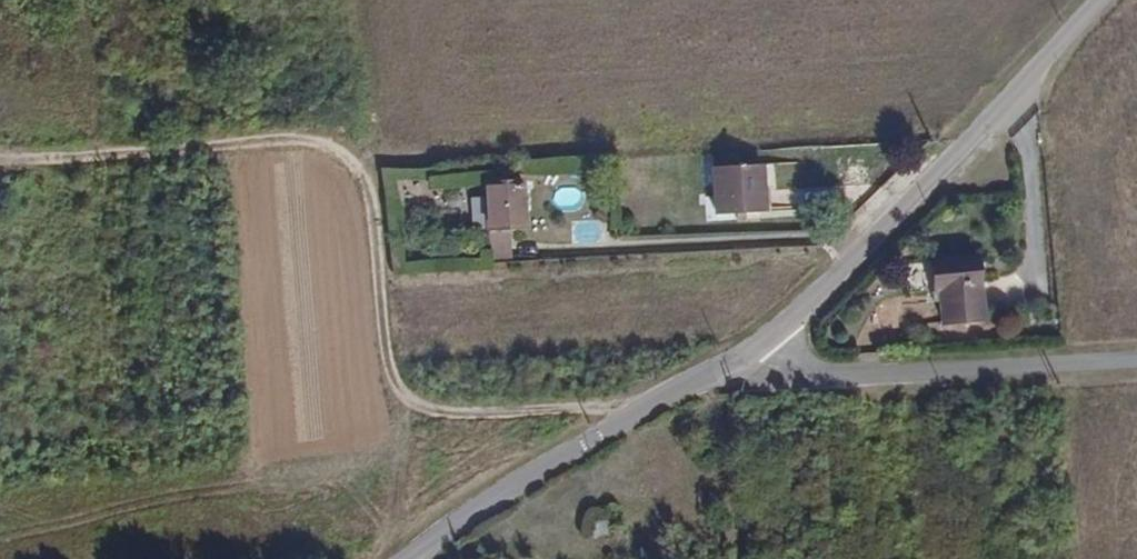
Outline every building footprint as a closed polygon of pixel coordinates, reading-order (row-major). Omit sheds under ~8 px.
[(759,169),(714,172),(715,218),(761,217),(759,169)] [(520,184),(485,186),(487,234),(522,234),(520,184)] [(978,211),(931,219),(935,247),(940,246),(944,273),(985,266),(978,211)]
